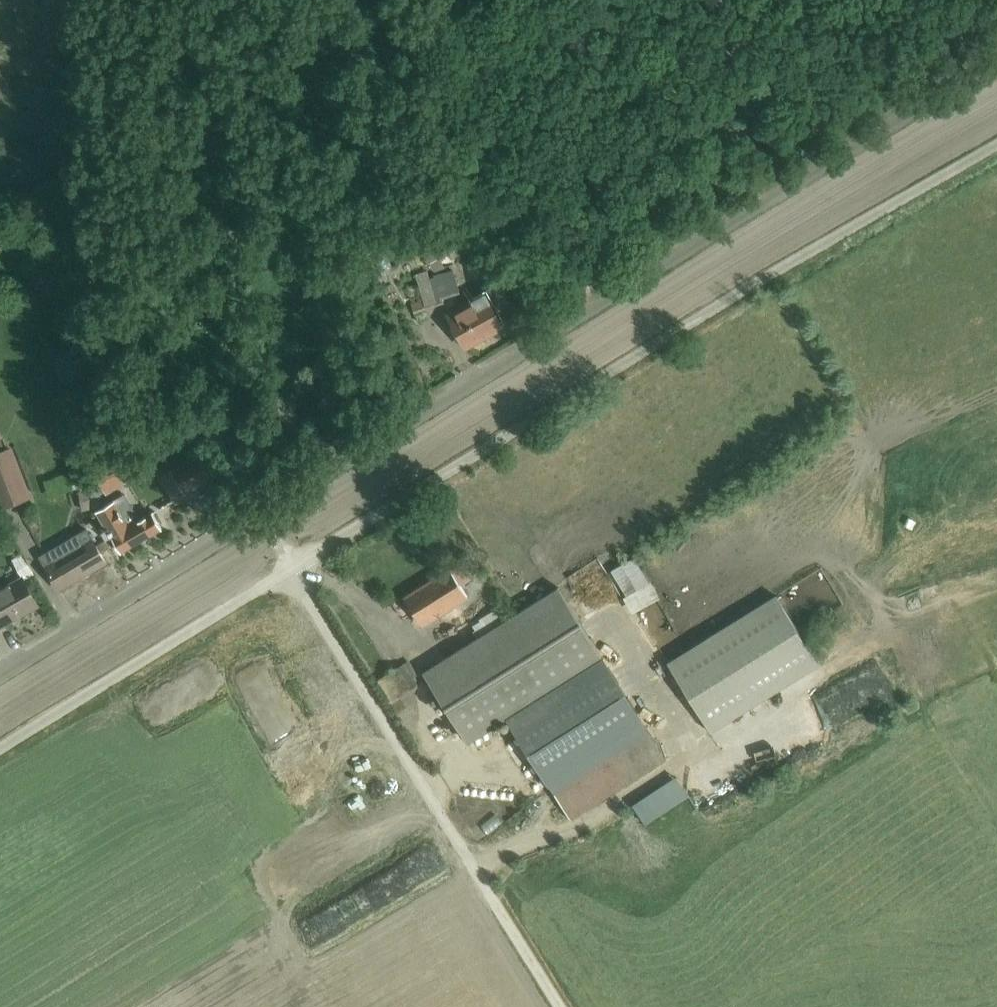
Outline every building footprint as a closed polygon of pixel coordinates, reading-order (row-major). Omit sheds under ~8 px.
[(430,274),(444,268),(436,247),(422,253),(430,274)] [(436,277),(430,279),(428,271),(415,274),(422,300),(411,303),(417,322),(429,319),(426,311),(444,306),(441,295),(459,290),(453,270),(436,275),(436,277)] [(447,315),(466,346),(503,324),(485,293),(447,315)] [(2,510),(28,500),(9,448),(4,450),(0,438),(0,503),(2,510)] [(199,454),(171,469),(186,495),(213,480),(199,454)] [(113,493),(131,479),(121,466),(103,480),(113,493)] [(91,490),(78,492),(81,512),(101,509),(99,496),(106,491),(101,484),(91,490)] [(113,504),(99,512),(121,551),(167,523),(159,509),(140,520),(125,494),(112,502),(113,504)] [(108,540),(95,547),(84,530),(40,556),(59,589),(104,562),(98,554),(111,546),(108,540)] [(634,558),(611,571),(626,596),(623,598),(632,614),(660,599),(651,583),(649,584),(634,558)] [(459,564),(405,598),(423,626),(468,598),(461,585),(469,580),(459,564)] [(36,605),(20,578),(8,585),(7,584),(0,589),(0,626),(36,605)] [(510,718),(604,658),(573,610),(558,587),(422,673),(436,695),(445,710),(468,744),(507,720),(510,718)] [(775,595),(667,663),(711,733),(820,665),(775,595)] [(475,619),(481,631),(509,616),(503,605),(475,619)] [(510,718),(507,720),(549,787),(646,726),(604,658),(510,718)] [(404,664),(412,678),(417,674),(409,661),(404,664)] [(412,678),(404,664),(378,680),(392,702),(417,686),(412,678)] [(646,726),(549,787),(570,821),(666,760),(646,726)] [(279,758),(278,737),(266,737),(266,748),(272,748),(272,758),(279,758)] [(676,777),(633,805),(645,823),(688,794),(676,777)]
